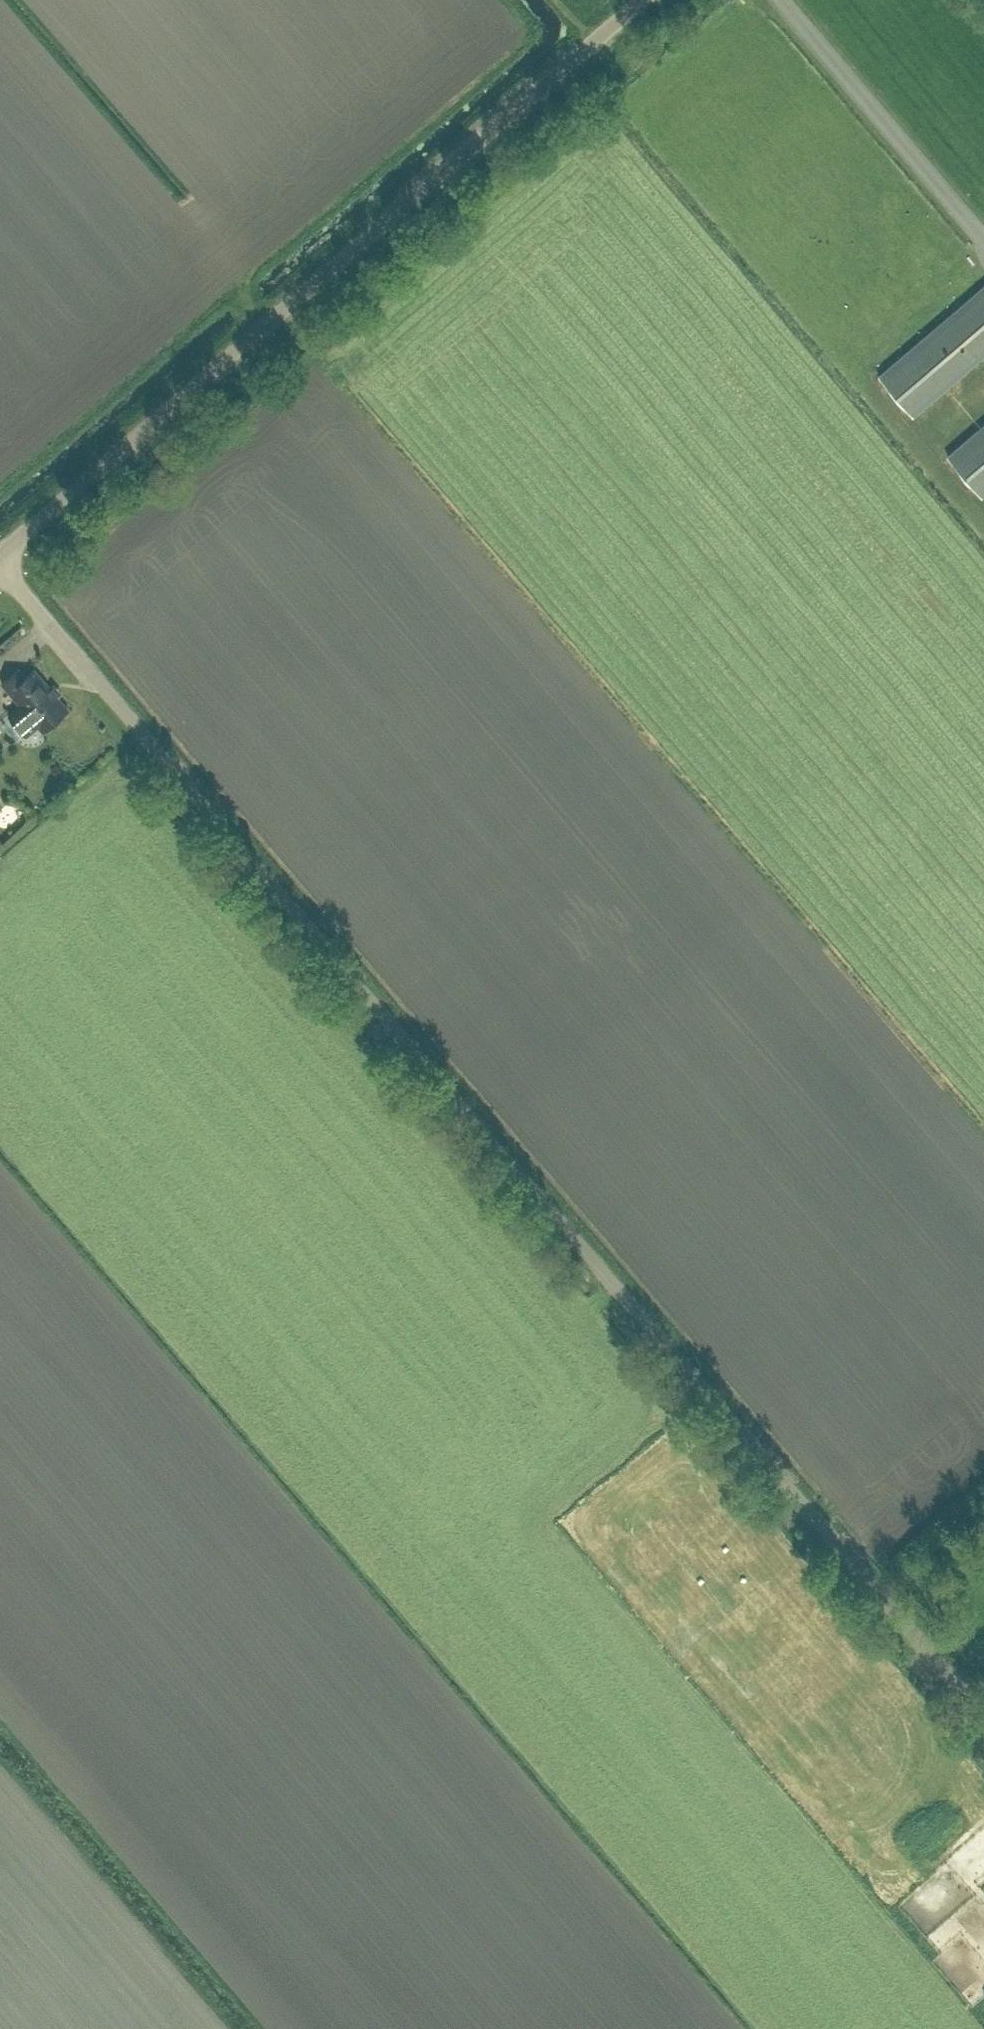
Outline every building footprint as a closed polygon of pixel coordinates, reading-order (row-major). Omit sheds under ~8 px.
[(878,374),(913,415),(983,354),(983,284),(878,374)] [(947,455),(982,495),(983,493),(983,423),(947,455)] [(42,729),(67,707),(33,667),(25,675),(17,666),(0,681),(19,703),(8,712),(26,734),(37,724),(42,729)]
